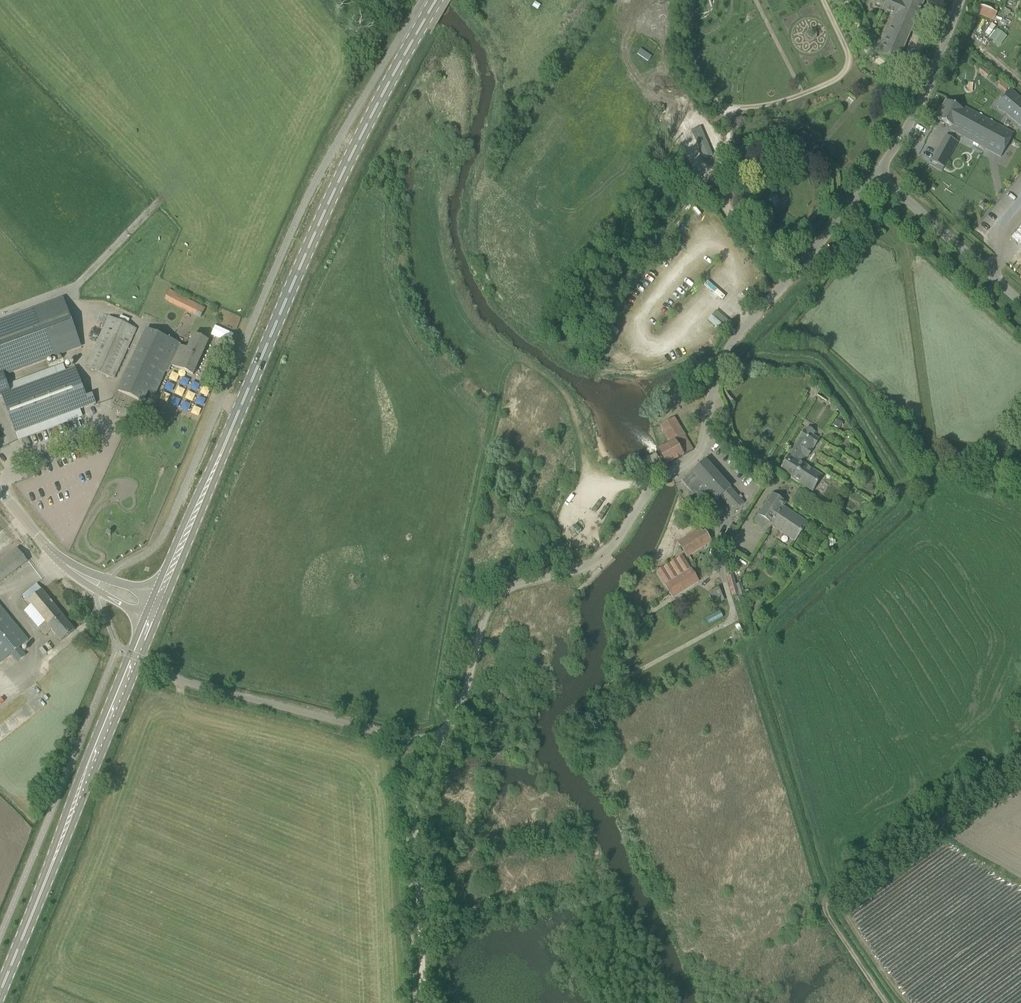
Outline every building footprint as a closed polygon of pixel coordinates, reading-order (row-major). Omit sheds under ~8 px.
[(902,2),(898,0),(885,0),(881,9),(896,15),(878,55),(897,63),(924,0),(902,0),(902,2)] [(979,4),(975,13),(993,20),(997,11),(996,11),(992,9),(979,4)] [(999,45),(1007,35),(990,23),(983,34),(999,45)] [(639,48),(636,54),(648,61),(651,56),(639,48)] [(981,66),(978,70),(986,77),(989,72),(981,66)] [(1010,90),(997,106),(1020,127),(1020,99),(1010,90)] [(1013,134),(973,112),(964,107),(963,110),(945,101),(936,118),(951,127),(950,130),(1000,157),(1013,134)] [(704,158),(707,157),(712,155),(700,127),(694,129),(691,130),(704,158)] [(934,157),(932,161),(943,168),(950,154),(939,148),(938,149),(934,157)] [(1015,199),(1020,191),(1020,178),(1017,183),(1015,182),(1007,192),(1015,199)] [(767,201),(775,208),(780,202),(777,200),(778,199),(774,196),(774,197),(771,195),(767,201)] [(1011,235),(1020,244),(1020,224),(1011,235)] [(164,299),(191,313),(200,317),(205,309),(169,291),(164,299)] [(0,323),(0,376),(3,374),(80,346),(63,300),(0,323)] [(717,309),(708,320),(722,332),(731,321),(717,309)] [(86,366),(113,379),(136,329),(108,317),(86,366)] [(192,375),(193,375),(208,341),(193,335),(187,349),(180,345),(180,344),(170,339),(170,340),(146,329),(118,391),(143,402),(146,393),(147,394),(148,392),(155,395),(168,366),(170,367),(171,365),(192,375)] [(96,404),(92,395),(86,397),(75,368),(1,395),(7,411),(12,424),(15,433),(16,433),(80,410),(96,404)] [(1,395),(10,392),(8,385),(3,374),(0,376),(0,395),(1,395)] [(177,386),(174,394),(181,397),(184,389),(177,386)] [(186,391),(185,399),(171,397),(170,407),(190,410),(193,392),(186,391)] [(159,399),(166,402),(169,395),(163,392),(159,399)] [(197,396),(195,404),(202,405),(204,398),(197,396)] [(189,413),(197,417),(201,409),(193,405),(189,413)] [(666,465),(692,450),(674,418),(661,426),(671,444),(658,451),(666,465)] [(807,457),(819,439),(813,435),(815,432),(807,427),(805,430),(804,430),(800,437),(801,438),(780,471),(812,492),(822,476),(801,463),(805,456),(807,457)] [(989,462),(998,463),(999,456),(999,454),(993,453),(993,455),(991,454),(989,462)] [(697,499),(704,492),(708,489),(718,500),(721,497),(734,512),(743,504),(705,461),(682,482),(690,491),(687,494),(690,497),(693,495),(697,499)] [(1002,482),(1003,476),(977,471),(975,480),(992,483),(993,481),(1002,482)] [(754,521),(767,530),(771,525),(795,540),(807,523),(782,507),(784,503),(772,495),(754,521)] [(730,524),(721,540),(726,543),(736,528),(730,524)] [(665,529),(663,536),(670,539),(673,531),(665,529)] [(705,532),(702,533),(700,529),(692,535),(694,538),(680,547),(686,557),(711,542),(705,532)] [(0,561),(0,582),(27,562),(17,548),(0,561)] [(657,572),(673,598),(698,582),(682,556),(657,572)] [(733,575),(726,577),(732,596),(739,594),(733,575)] [(709,592),(714,601),(721,597),(716,588),(709,592)] [(31,606),(24,611),(30,618),(39,628),(45,636),(51,630),(61,641),(75,630),(42,590),(28,602),(31,606)] [(3,661),(11,654),(17,662),(25,655),(19,648),(27,641),(21,633),(0,607),(0,658),(3,661)] [(708,625),(722,617),(718,611),(704,618),(708,625)] [(52,649),(47,643),(39,649),(43,655),(52,649)]
